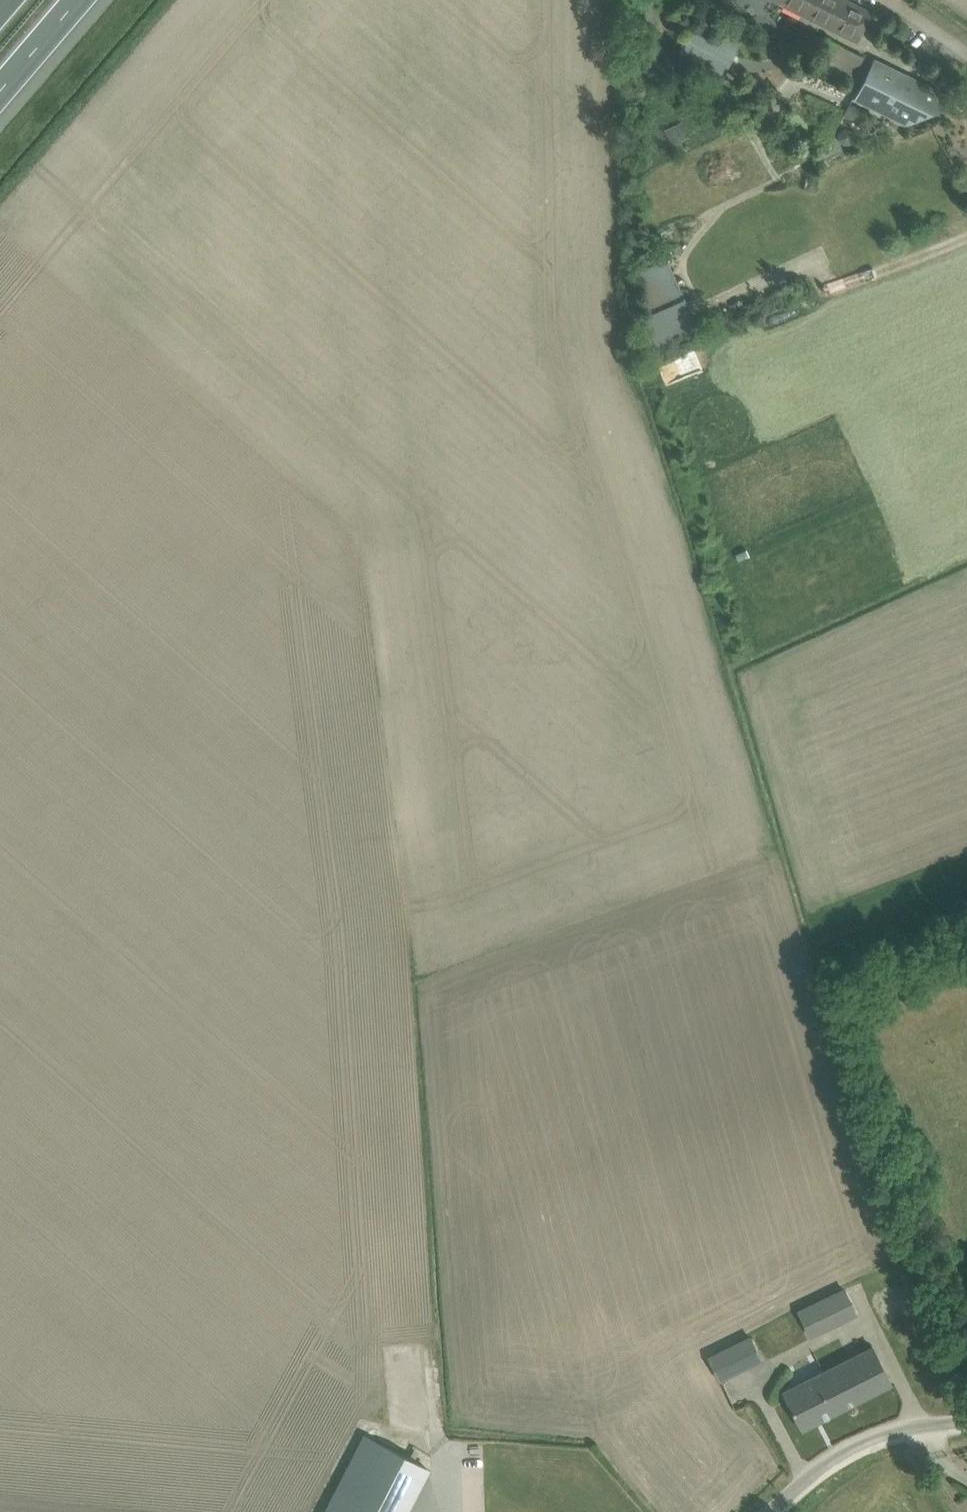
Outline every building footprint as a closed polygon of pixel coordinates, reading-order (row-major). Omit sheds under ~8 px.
[(653,5),(649,0),(633,0),(632,1),(643,14),(653,5)] [(779,2),(856,40),(870,12),(845,0),(776,0),(779,2)] [(694,21),(679,50),(725,75),(740,45),(694,21)] [(818,68),(851,83),(863,56),(831,41),(818,68)] [(875,60),(855,101),(903,124),(943,105),(955,99),(875,60)] [(850,105),(845,115),(866,126),(871,115),(850,105)] [(673,126),(664,130),(671,145),(680,140),(673,126)] [(806,177),(804,189),(816,192),(817,185),(813,178),(806,177)] [(696,329),(688,309),(664,257),(637,268),(654,313),(645,316),(635,320),(645,349),(655,345),(696,329)] [(845,1290),(799,1312),(810,1336),(856,1313),(845,1290)] [(750,1337),(709,1357),(720,1379),(761,1359),(750,1337)] [(892,1384),(873,1347),(784,1392),(802,1429),(892,1384)] [(429,1467),(367,1434),(325,1511),(405,1511),(429,1467)]
